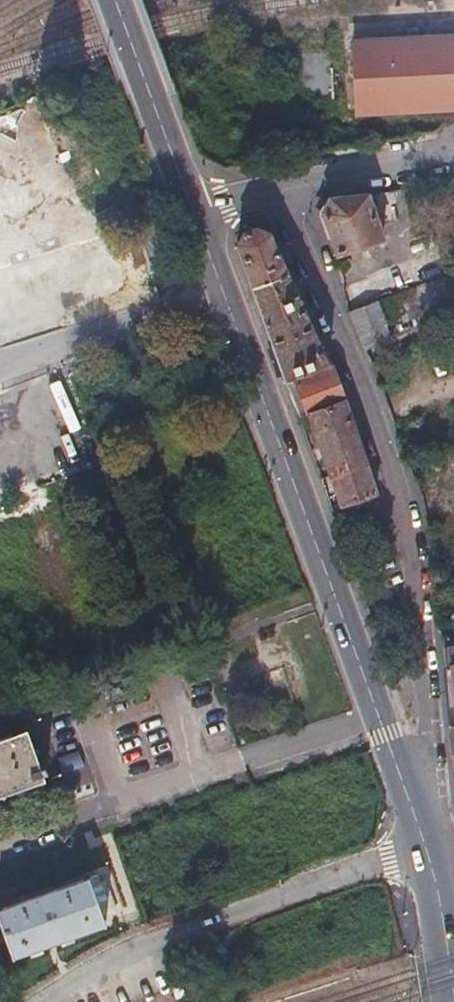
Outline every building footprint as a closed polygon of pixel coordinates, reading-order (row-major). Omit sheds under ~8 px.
[(408,21),(376,22),(376,32),(409,30),(408,21)] [(409,30),(376,32),(376,22),(348,24),(354,108),(453,102),(453,28),(409,30)] [(330,92),(328,69),(327,45),(286,47),(289,94),(330,92)] [(379,238),(364,193),(352,195),(328,198),(325,204),(323,212),(332,238),(337,253),(379,238)] [(92,209),(96,218),(100,227),(120,218),(112,200),(92,209)] [(142,262),(130,225),(0,268),(0,349),(154,298),(142,262)] [(290,381),(328,367),(323,357),(269,232),(255,227),(241,230),(236,245),(260,307),(287,382),(290,381)] [(399,306),(403,317),(453,298),(453,272),(395,296),(399,306)] [(343,289),(351,311),(370,303),(362,281),(343,289)] [(351,311),(349,311),(364,348),(394,337),(390,325),(399,321),(389,296),(370,303),(351,311)] [(310,412),(344,401),(332,366),(328,367),(290,381),(302,415),(310,412)] [(376,492),(344,401),(310,412),(342,504),(376,492)] [(381,514),(377,505),(374,496),(355,503),(362,521),(381,514)] [(0,736),(0,794),(47,778),(27,726),(0,736)] [(8,932),(16,955),(108,922),(105,914),(94,885),(91,875),(0,908),(0,910),(8,932)] [(94,885),(105,914),(118,909),(107,880),(94,885)]
